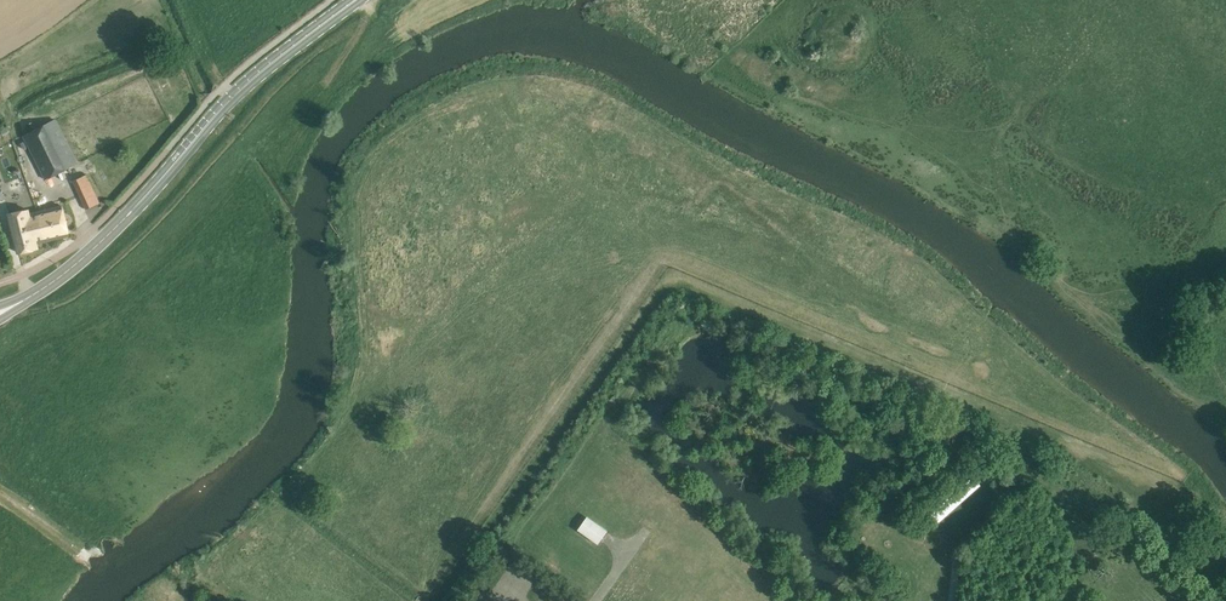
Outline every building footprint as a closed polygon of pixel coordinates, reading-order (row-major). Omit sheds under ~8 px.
[(22,134),(22,135),(45,178),(76,163),(53,118),(22,134)] [(86,209),(100,202),(86,173),(72,180),(86,209)] [(63,206),(38,212),(46,241),(70,235),(63,206)] [(46,241),(38,212),(27,214),(26,209),(9,213),(19,252),(38,248),(36,243),(46,241)] [(927,512),(940,524),(967,496),(961,490),(957,494),(950,487),(927,512)] [(609,530),(591,519),(584,529),(601,541),(609,530)]
